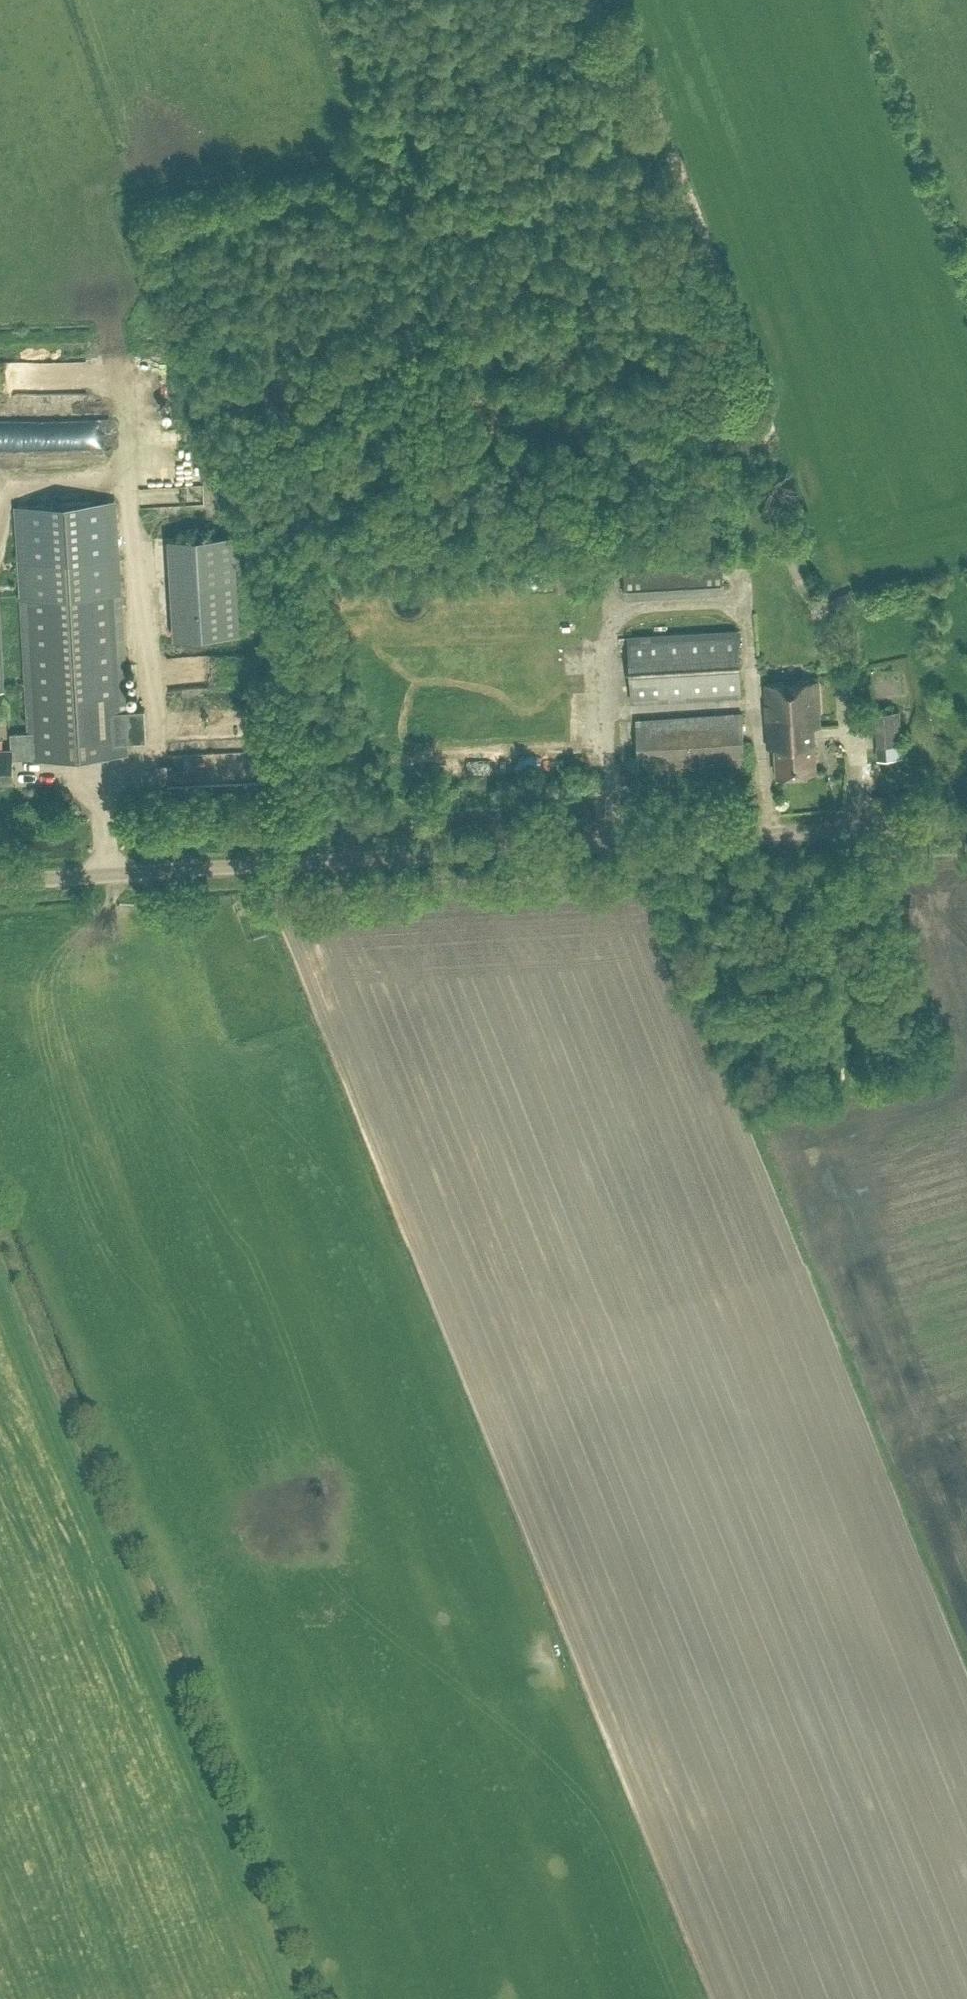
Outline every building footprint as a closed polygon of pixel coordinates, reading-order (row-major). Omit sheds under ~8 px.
[(163,398),(168,413),(178,409),(173,395),(163,398)] [(114,497),(18,503),(31,729),(9,730),(10,747),(0,747),(0,780),(13,779),(12,757),(34,756),(34,757),(128,752),(127,739),(146,738),(145,707),(126,708),(114,497)] [(172,546),(175,637),(238,635),(235,541),(172,546)] [(623,565),(625,594),(725,590),(724,561),(623,565)] [(628,633),(632,700),(742,694),(738,627),(628,633)] [(173,685),(255,680),(254,653),(171,658),(173,685)] [(886,674),(885,704),(913,705),(914,674),(886,674)] [(817,678),(765,681),(769,745),(775,745),(777,772),(816,770),(814,725),(820,725),(817,678)] [(899,709),(875,710),(876,743),(901,742),(899,709)] [(745,764),(742,710),(635,717),(639,771),(745,764)]
